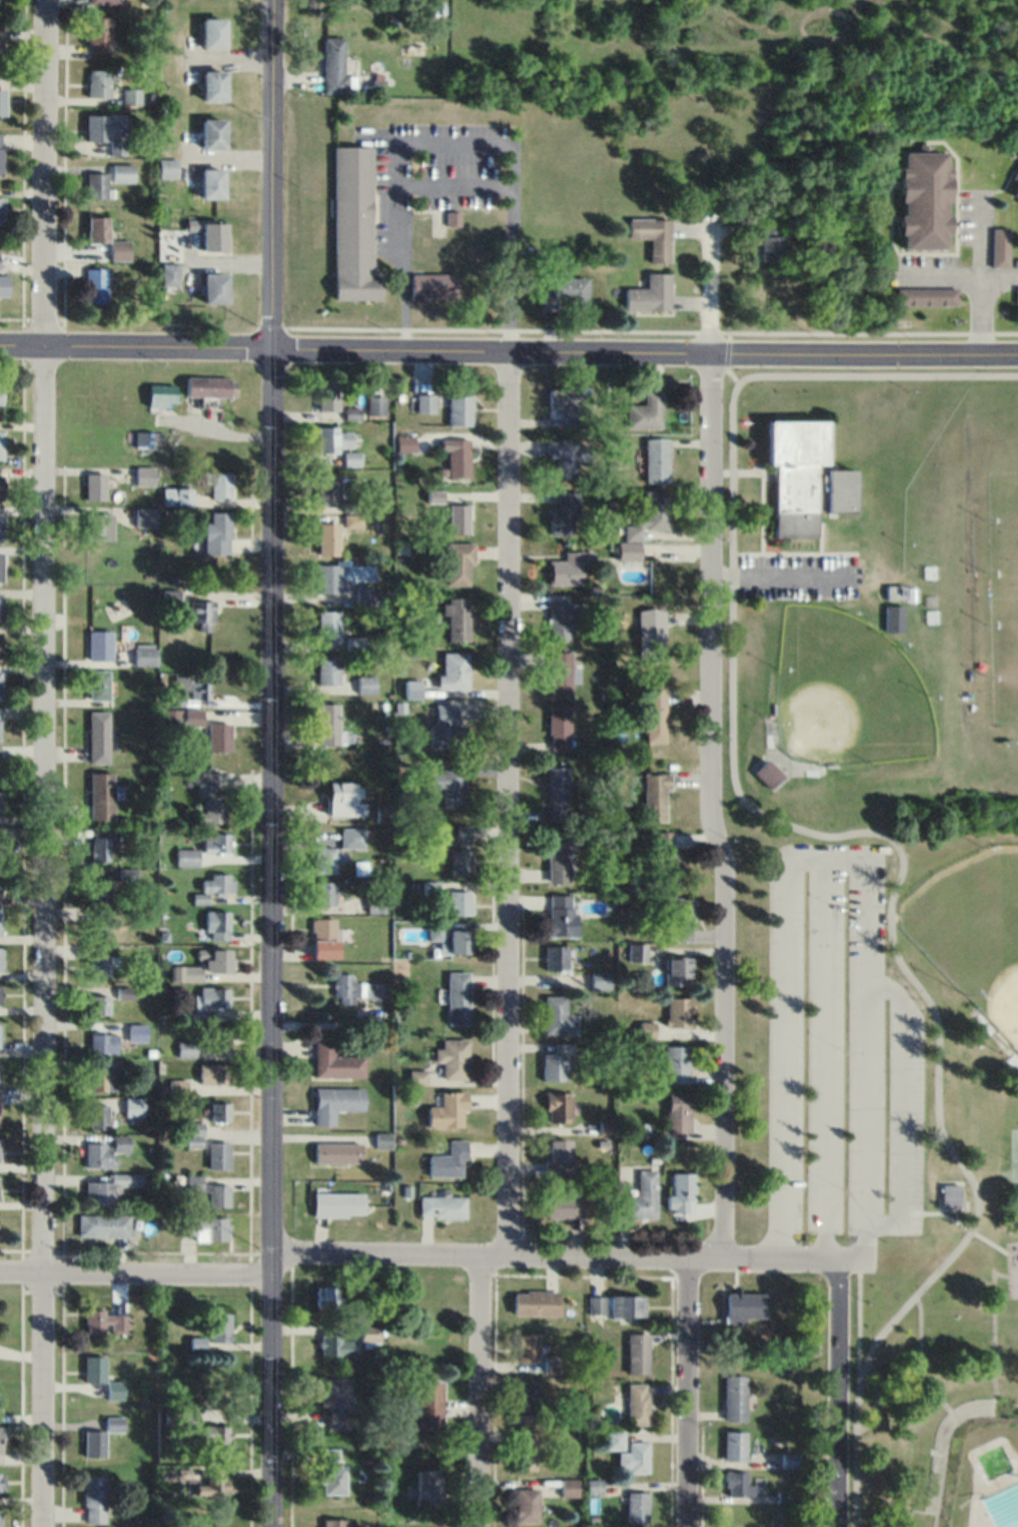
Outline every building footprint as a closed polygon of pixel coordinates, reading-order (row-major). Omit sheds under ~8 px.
[(110,17),(87,17),(87,52),(110,52),(110,17)] [(227,18),(202,18),(202,48),(227,48),(227,18)] [(346,37),(325,37),(325,93),(346,93),(346,37)] [(87,97),(110,97),(110,69),(87,69),(87,97)] [(228,101),(228,71),(203,71),(203,101),(228,101)] [(139,89),(122,89),(122,104),(139,104),(139,89)] [(111,141),(111,154),(124,154),(123,139),(124,139),(124,114),(87,115),(87,141),(111,141)] [(227,149),(227,119),(202,119),(202,149),(227,149)] [(373,271),(373,147),(334,147),(334,300),(381,300),(381,271),(373,271)] [(902,249),(949,250),(949,152),(902,152),(902,249)] [(178,159),(159,159),(159,178),(178,177),(178,159)] [(87,173),(88,199),(108,199),(107,182),(134,182),(134,164),(109,164),(109,173),(87,173)] [(226,170),(202,170),(202,199),(226,199),(226,170)] [(1010,200),(1017,204),(1017,182),(1010,200)] [(88,242),(109,242),(109,217),(88,217),(88,242)] [(649,263),(670,263),(670,219),(628,219),(628,239),(649,239),(649,263)] [(228,253),(228,223),(202,223),(202,253),(228,253)] [(781,261),(781,223),(759,223),(759,261),(781,261)] [(1006,228),(989,228),(989,267),(1006,267),(1006,228)] [(112,241),(112,260),(130,260),(130,241),(112,241)] [(178,263),(161,263),(161,286),(178,286),(178,263)] [(86,301),(107,301),(107,268),(86,268),(86,301)] [(229,273),(203,273),(203,305),(229,305),(229,273)] [(457,299),(457,273),(410,273),(410,299),(457,299)] [(670,273),(647,273),(647,288),(625,288),(625,311),(670,311),(670,273)] [(0,274),(0,296),(9,296),(9,274),(0,274)] [(588,278),(542,277),(542,309),(559,309),(559,299),(566,299),(566,308),(587,309),(588,278)] [(897,306),(957,306),(957,288),(897,288),(897,306)] [(236,376),(186,376),(186,395),(236,395),(236,376)] [(339,409),(339,380),(318,380),(318,409),(339,409)] [(165,406),(165,401),(175,401),(175,384),(148,384),(148,406),(165,406)] [(549,408),(564,408),(564,427),(581,427),(581,387),(549,387),(549,408)] [(626,427),(661,427),(661,389),(644,389),(644,404),(626,404),(626,427)] [(416,413),(434,413),(434,393),(416,393),(416,413)] [(447,425),(472,425),(472,394),(447,394),(447,425)] [(367,414),(384,414),(384,395),(367,395),(367,414)] [(774,537),(817,537),(817,513),(857,513),(857,468),(829,468),(829,419),(764,418),(764,464),(774,464),(774,537)] [(337,453),(337,447),(351,447),(351,430),(338,430),(338,426),(317,426),(317,453),(337,453)] [(155,431),(135,431),(135,447),(155,447),(155,431)] [(412,435),(397,436),(398,451),(413,450),(412,435)] [(469,437),(447,437),(447,476),(469,476),(469,437)] [(668,482),(668,437),(644,437),(644,482),(668,482)] [(576,439),(545,439),(545,456),(556,456),(556,476),(576,476),(576,460),(589,460),(589,446),(576,446),(576,439)] [(359,465),(359,451),(343,451),(343,465),(359,465)] [(155,485),(155,466),(135,466),(135,485),(155,485)] [(230,471),(210,471),(210,498),(230,498),(230,471)] [(106,473),(85,473),(85,500),(106,500),(106,473)] [(339,474),(317,474),(317,505),(339,505),(339,474)] [(192,487),(162,487),(162,505),(192,505),(192,487)] [(578,517),(578,491),(552,491),(552,535),(572,535),(572,517),(578,517)] [(641,529),(669,529),(668,491),(643,491),(643,513),(635,514),(635,525),(623,525),(623,539),(641,539),(641,529)] [(445,533),(469,533),(469,503),(445,503),(445,533)] [(136,526),(156,526),(156,506),(136,506),(136,526)] [(203,553),(230,553),(230,511),(210,511),(210,521),(203,521),(203,553)] [(113,540),(113,512),(84,512),(84,540),(113,540)] [(319,555),(339,555),(339,522),(319,522),(319,555)] [(468,564),(474,564),(473,542),(444,543),(445,584),(468,584),(468,564)] [(617,542),(617,560),(640,560),(640,542),(617,542)] [(548,560),(548,584),(581,584),(581,563),(592,563),(592,550),(564,550),(564,560),(548,560)] [(339,564),(317,564),(317,592),(347,592),(347,579),(339,579),(339,564)] [(905,597),(905,585),(888,585),(888,597),(905,597)] [(378,605),(378,587),(354,587),(354,605),(378,605)] [(164,589),(164,601),(178,601),(178,589),(164,589)] [(446,639),(468,639),(468,597),(446,597),(446,639)] [(190,622),(199,622),(199,630),(214,630),(214,600),(190,600),(190,622)] [(548,600),(548,641),(567,641),(567,629),(580,629),(580,603),(567,603),(567,600),(548,600)] [(904,605),(885,605),(885,631),(904,631),(904,605)] [(634,655),(662,656),(664,607),(636,606),(634,655)] [(339,610),(317,610),(317,641),(339,641),(339,610)] [(112,630),(89,630),(89,659),(112,659),(112,630)] [(347,650),(363,650),(363,636),(347,636),(347,650)] [(156,647),(134,647),(134,666),(156,666),(156,647)] [(438,673),(438,688),(468,688),(468,651),(442,651),(442,673),(438,673)] [(550,694),(570,694),(570,682),(578,682),(578,666),(570,666),(570,651),(550,651),(550,694)] [(317,656),(317,684),(339,684),(339,656),(317,656)] [(109,670),(89,670),(89,699),(109,699),(109,670)] [(375,693),(375,675),(357,675),(357,693),(375,693)] [(419,679),(405,679),(405,696),(419,696),(419,679)] [(665,683),(644,684),(644,742),(666,742),(665,683)] [(339,702),(317,702),(317,744),(339,744),(339,702)] [(429,747),(467,747),(467,724),(456,724),(456,703),(434,703),(434,724),(429,724),(429,747)] [(569,705),(548,705),(548,750),(569,750),(569,705)] [(180,709),(159,709),(159,730),(180,730),(180,709)] [(88,762),(109,762),(109,711),(88,711),(88,762)] [(230,722),(208,722),(208,751),(230,751),(230,722)] [(466,757),(442,757),(442,773),(432,773),(433,787),(441,787),(442,807),(466,807),(466,757)] [(753,771),(769,788),(784,774),(767,757),(753,771)] [(546,821),(567,821),(567,766),(546,766),(546,821)] [(215,793),(215,771),(197,771),(197,796),(201,796),(201,822),(224,822),(224,793),(215,793)] [(113,772),(89,772),(89,819),(113,819),(113,772)] [(643,773),(643,821),(665,821),(665,789),(671,789),(671,773),(643,773)] [(329,780),(329,815),(364,815),(364,801),(359,801),(359,780),(329,780)] [(450,876),(472,876),(472,824),(450,824),(450,876)] [(364,827),(340,827),(340,848),(364,848),(364,827)] [(115,828),(90,828),(90,861),(109,861),(109,844),(115,844),(115,828)] [(671,831),(640,832),(642,887),(679,886),(678,875),(684,875),(683,849),(671,849),(671,831)] [(202,832),(202,851),(230,851),(230,832),(202,832)] [(568,883),(568,835),(548,835),(548,883),(568,883)] [(336,872),(336,846),(315,846),(315,872),(336,872)] [(198,848),(174,848),(174,865),(198,865),(198,848)] [(208,893),(232,893),(232,875),(200,874),(200,893),(192,893),(191,903),(208,903),(208,893)] [(109,900),(109,876),(90,876),(90,900),(109,900)] [(314,905),(336,905),(336,881),(314,881),(314,905)] [(447,915),(471,915),(471,891),(447,891),(447,915)] [(576,936),(576,895),(548,895),(548,936),(576,936)] [(693,897),(649,895),(648,928),(657,929),(657,939),(692,940),(693,897)] [(368,911),(383,911),(383,897),(368,897),(368,911)] [(117,927),(117,918),(107,918),(107,910),(89,910),(89,936),(109,936),(109,927),(117,927)] [(204,938),(229,938),(229,910),(204,910),(204,938)] [(338,918),(312,918),(313,958),(338,958),(338,918)] [(472,953),(472,930),(449,930),(449,953),(472,953)] [(568,970),(568,946),(544,946),(544,970),(568,970)] [(206,972),(233,972),(233,949),(206,949),(206,972)] [(117,964),(117,955),(89,955),(89,975),(109,975),(109,964),(117,964)] [(691,956),(663,956),(663,985),(683,985),(683,976),(691,976),(691,956)] [(201,965),(171,965),(171,980),(201,980),(201,965)] [(469,1024),(469,972),(447,972),(447,1024),(469,1024)] [(591,987),(608,987),(608,972),(591,972),(591,987)] [(357,1003),(357,984),(353,984),(353,973),(336,973),(336,1003),(357,1003)] [(130,995),(129,987),(119,987),(119,996),(130,995)] [(229,988),(199,988),(199,1008),(229,1008),(229,988)] [(90,994),(90,1014),(108,1014),(108,994),(90,994)] [(576,1034),(576,1014),(565,1014),(565,995),(544,995),(544,1034),(576,1034)] [(693,1025),(693,996),(666,996),(666,1025),(693,1025)] [(230,1050),(230,1026),(210,1026),(210,1050),(230,1050)] [(117,1033),(89,1033),(89,1053),(117,1053),(117,1033)] [(364,1055),(334,1055),(334,1038),(314,1038),(314,1077),(364,1077),(364,1055)] [(468,1038),(442,1038),(442,1049),(437,1049),(437,1078),(468,1078),(468,1038)] [(195,1041),(176,1041),(176,1056),(195,1056),(195,1041)] [(541,1080),(566,1080),(566,1060),(572,1060),(572,1042),(553,1042),(553,1052),(541,1052),(541,1080)] [(664,1082),(688,1082),(688,1045),(664,1045),(664,1082)] [(115,1061),(90,1061),(90,1091),(115,1091),(115,1061)] [(230,1063),(199,1063),(199,1083),(230,1083),(230,1063)] [(364,1087),(315,1087),(315,1124),(335,1124),(335,1109),(364,1109),(364,1087)] [(427,1104),(427,1126),(465,1126),(465,1091),(431,1091),(431,1096),(433,1096),(433,1104),(427,1104)] [(571,1122),(571,1091),(547,1091),(547,1122),(571,1122)] [(691,1131),(691,1091),(668,1091),(668,1131),(691,1131)] [(143,1115),(143,1097),(126,1097),(126,1115),(143,1115)] [(230,1121),(230,1102),(210,1102),(210,1121),(230,1121)] [(89,1128),(109,1128),(109,1103),(89,1103),(89,1128)] [(128,1135),(113,1135),(113,1142),(85,1142),(85,1167),(114,1167),(114,1151),(128,1151),(128,1135)] [(571,1175),(571,1138),(545,1138),(545,1175),(571,1175)] [(427,1175),(465,1175),(465,1139),(447,1139),(447,1153),(427,1153),(427,1175)] [(230,1168),(230,1141),(208,1141),(208,1168),(230,1168)] [(361,1142),(315,1142),(315,1163),(361,1163),(361,1142)] [(656,1170),(638,1170),(638,1195),(625,1195),(625,1217),(656,1217),(656,1170)] [(694,1172),(670,1172),(670,1212),(694,1212),(694,1172)] [(85,1181),(85,1205),(118,1206),(118,1186),(143,1186),(143,1173),(109,1173),(109,1181),(85,1181)] [(230,1207),(230,1184),(209,1184),(209,1207),(230,1207)] [(960,1184),(943,1184),(943,1206),(960,1206),(960,1184)] [(364,1191),(314,1191),(314,1216),(364,1216),(364,1191)] [(465,1217),(465,1195),(419,1195),(419,1217),(465,1217)] [(584,1217),(584,1196),(545,1196),(545,1217),(584,1217)] [(130,1214),(78,1214),(78,1236),(130,1236),(130,1214)] [(194,1240),(229,1240),(229,1217),(179,1217),(179,1235),(194,1235),(194,1240)] [(314,1306),(337,1306),(337,1287),(314,1287),(314,1306)] [(558,1315),(558,1291),(512,1291),(512,1315),(558,1315)] [(766,1318),(766,1291),(726,1291),(726,1318),(766,1318)] [(644,1316),(644,1295),(587,1295),(587,1316),(644,1316)] [(364,1320),(384,1320),(384,1299),(364,1299),(364,1320)] [(128,1333),(128,1312),(85,1312),(84,1333),(128,1333)] [(230,1312),(210,1312),(210,1341),(230,1341),(230,1312)] [(380,1325),(359,1325),(359,1342),(380,1342),(380,1325)] [(341,1333),(321,1333),(321,1357),(353,1357),(353,1340),(341,1340),(341,1333)] [(537,1361),(537,1333),(515,1333),(515,1361),(537,1361)] [(628,1333),(628,1373),(649,1373),(649,1333),(628,1333)] [(561,1372),(561,1355),(543,1355),(543,1372),(561,1372)] [(106,1382),(106,1356),(84,1356),(84,1382),(106,1382)] [(724,1375),(724,1420),(746,1420),(746,1375),(724,1375)] [(319,1406),(327,1406),(327,1429),(349,1429),(349,1378),(319,1377),(319,1406)] [(107,1381),(107,1399),(123,1399),(123,1381),(107,1381)] [(417,1381),(417,1432),(443,1432),(443,1381),(417,1381)] [(537,1381),(517,1381),(517,1422),(537,1422),(537,1381)] [(627,1383),(627,1425),(648,1425),(648,1383),(627,1383)] [(105,1431),(123,1431),(123,1416),(103,1416),(103,1430),(85,1429),(84,1456),(105,1456),(105,1431)] [(209,1427),(210,1443),(227,1442),(226,1427),(209,1427)] [(747,1460),(747,1430),(724,1430),(724,1460),(747,1460)] [(535,1469),(535,1431),(515,1431),(515,1469),(535,1469)] [(648,1441),(627,1441),(627,1452),(617,1452),(617,1472),(648,1472),(648,1441)] [(782,1468),(800,1468),(800,1452),(782,1452),(782,1468)] [(345,1494),(345,1465),(321,1465),(321,1494),(345,1494)] [(442,1469),(417,1469),(417,1508),(442,1508),(442,1469)] [(757,1495),(757,1484),(748,1484),(748,1470),(727,1470),(727,1495),(757,1495)] [(105,1475),(84,1475),(84,1522),(105,1522),(105,1475)] [(562,1496),(578,1496),(578,1478),(562,1478),(562,1496)] [(540,1489),(516,1489),(516,1522),(540,1522),(540,1489)] [(627,1522),(649,1522),(649,1491),(627,1491),(627,1522)]
